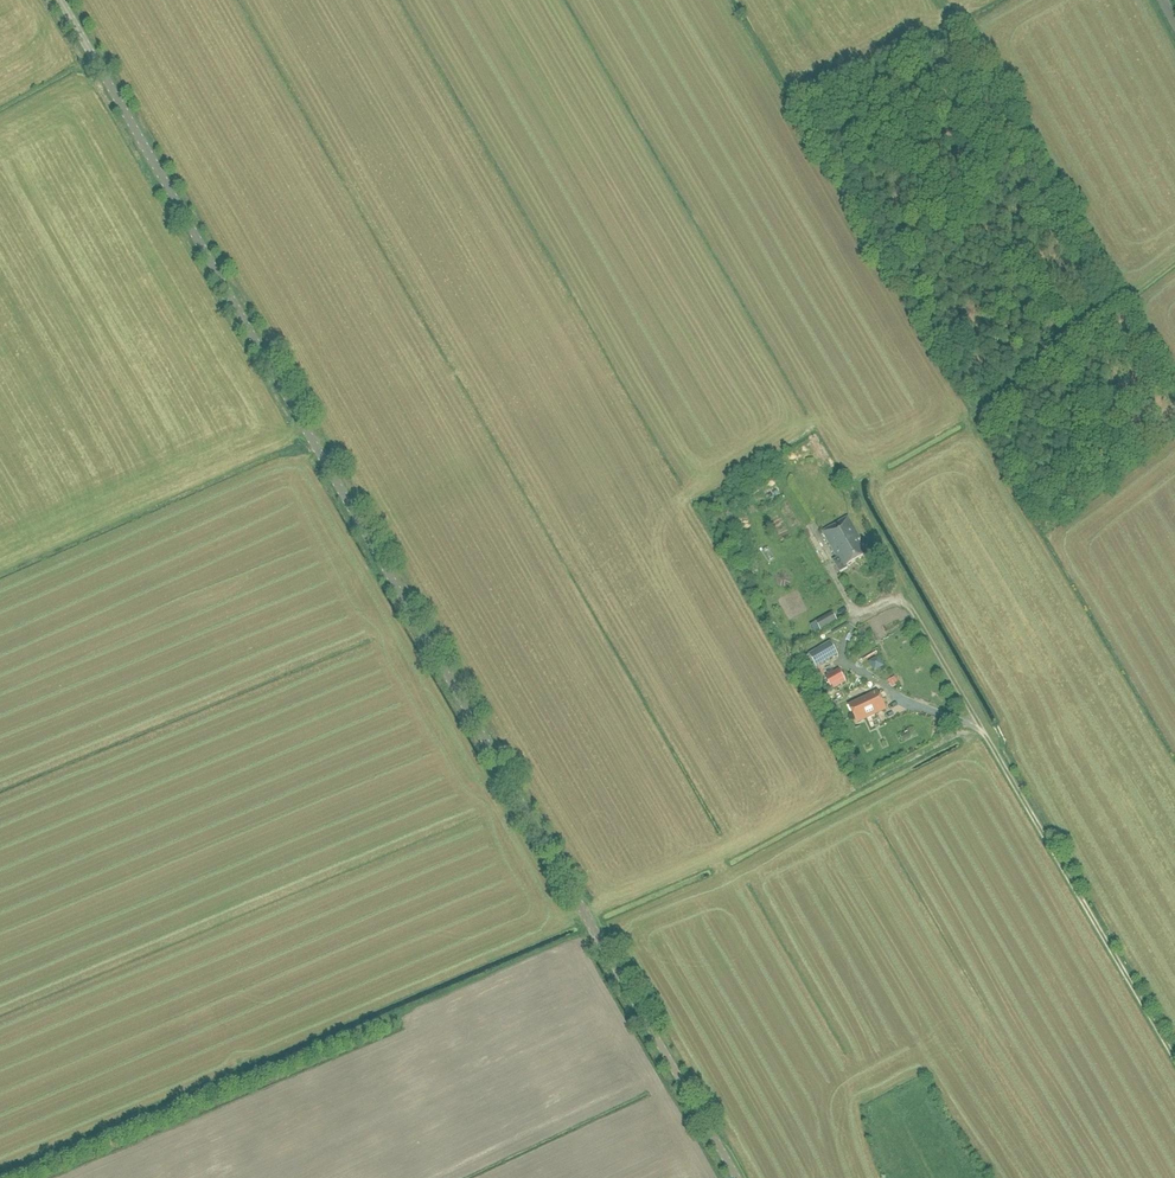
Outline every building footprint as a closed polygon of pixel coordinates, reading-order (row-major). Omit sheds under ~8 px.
[(849,519),(823,534),(838,559),(833,562),(840,573),(848,569),(847,567),(869,555),(864,546),(861,547),(858,542),(861,540),(849,519)] [(896,620),(902,608),(894,604),(889,616),(896,620)] [(833,613),(816,623),(821,631),(838,622),(833,613)] [(847,626),(841,629),(846,638),(852,635),(847,626)] [(830,643),(810,655),(817,668),(838,656),(830,643)] [(839,670),(826,677),(833,690),(846,683),(839,670)] [(878,693),(849,706),(858,724),(886,710),(878,693)]
